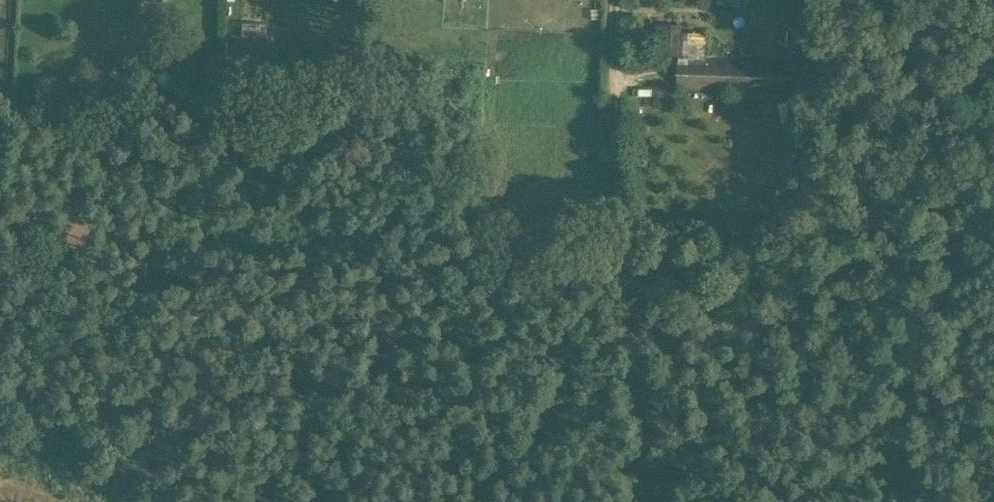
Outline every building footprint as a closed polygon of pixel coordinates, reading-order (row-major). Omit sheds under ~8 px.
[(655,54),(680,55),(678,89),(807,94),(809,59),(709,56),(710,33),(682,32),(682,24),(657,23),(655,54)]
